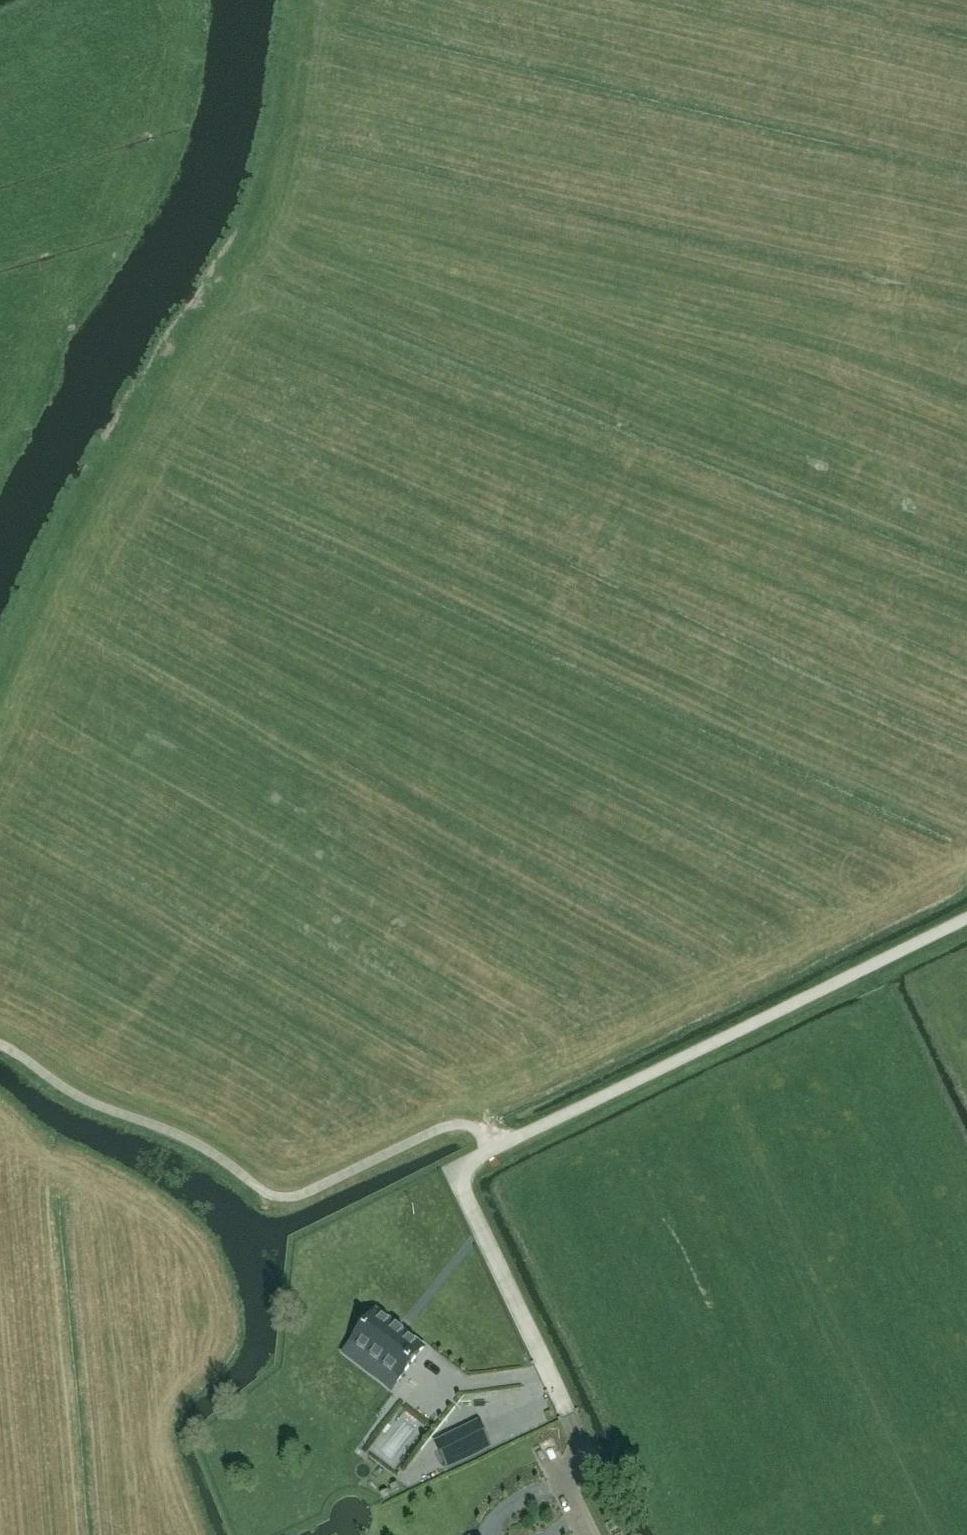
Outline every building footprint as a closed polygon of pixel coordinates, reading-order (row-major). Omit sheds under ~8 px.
[(377,1312),(351,1345),(398,1382),(424,1348),(377,1312)] [(435,1442),(447,1468),(491,1447),(478,1421),(435,1442)] [(553,1522),(532,1481),(506,1494),(527,1534),(564,1534),(557,1520),(553,1522)] [(607,1534),(628,1529),(625,1519),(604,1524),(607,1534)]
